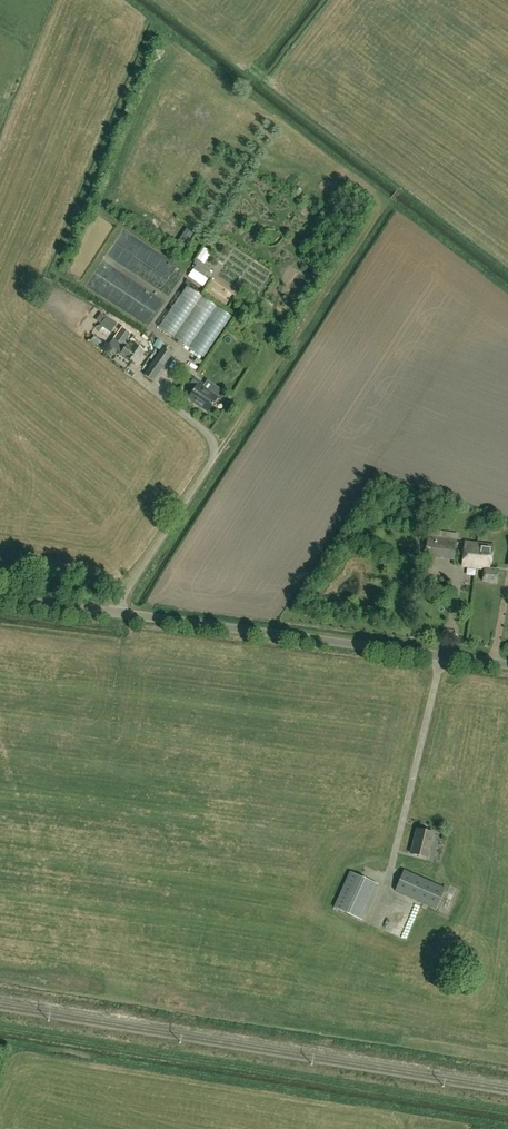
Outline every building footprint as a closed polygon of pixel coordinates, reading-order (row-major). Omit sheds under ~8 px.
[(176,245),(183,249),(193,234),(186,229),(176,245)] [(91,251),(104,242),(99,235),(86,243),(91,251)] [(193,270),(205,278),(211,270),(196,260),(193,265),(196,266),(193,270)] [(187,287),(159,327),(203,357),(231,317),(187,287)] [(118,324),(107,317),(101,326),(112,333),(118,324)] [(133,343),(131,347),(125,343),(131,334),(123,329),(115,341),(126,348),(122,354),(137,364),(146,352),(133,343)] [(143,376),(152,382),(174,353),(164,346),(143,376)] [(188,397),(207,411),(217,398),(207,390),(208,388),(195,377),(192,382),(197,386),(188,397)] [(459,535),(441,533),(436,532),(435,538),(429,537),(426,555),(455,560),(459,535)] [(493,544),(482,543),(466,542),(464,566),(486,568),(484,580),(499,582),(501,569),(491,568),(493,544)] [(427,858),(433,834),(417,830),(410,854),(427,858)] [(334,907),(362,919),(378,884),(350,871),(334,907)] [(404,872),(396,890),(437,908),(444,891),(404,872)]
